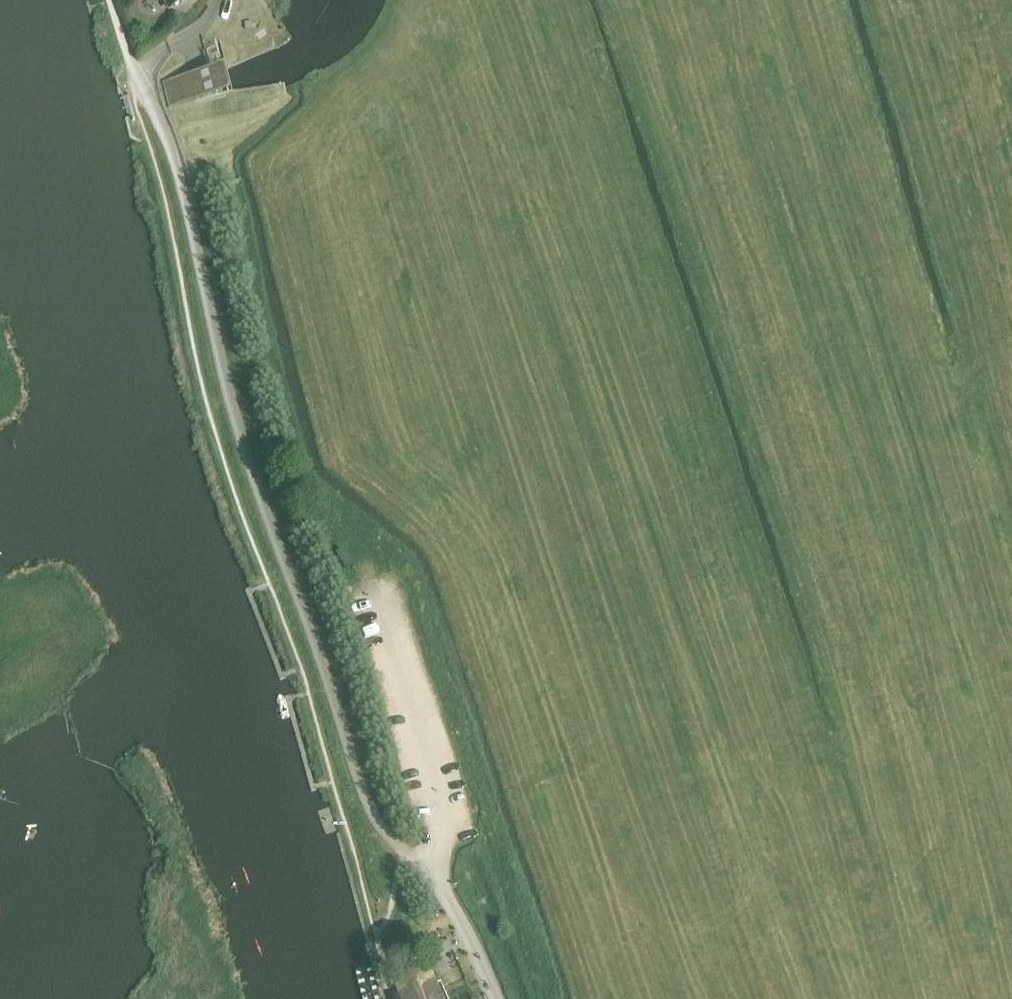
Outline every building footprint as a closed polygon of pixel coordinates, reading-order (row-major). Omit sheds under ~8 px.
[(170,11),(189,0),(164,0),(170,11)] [(229,79),(225,67),(162,83),(169,109),(233,91),(229,79)] [(428,972),(400,983),(396,985),(401,998),(439,998),(428,972)] [(396,973),(390,975),(394,986),(396,985),(400,983),(396,973)]
